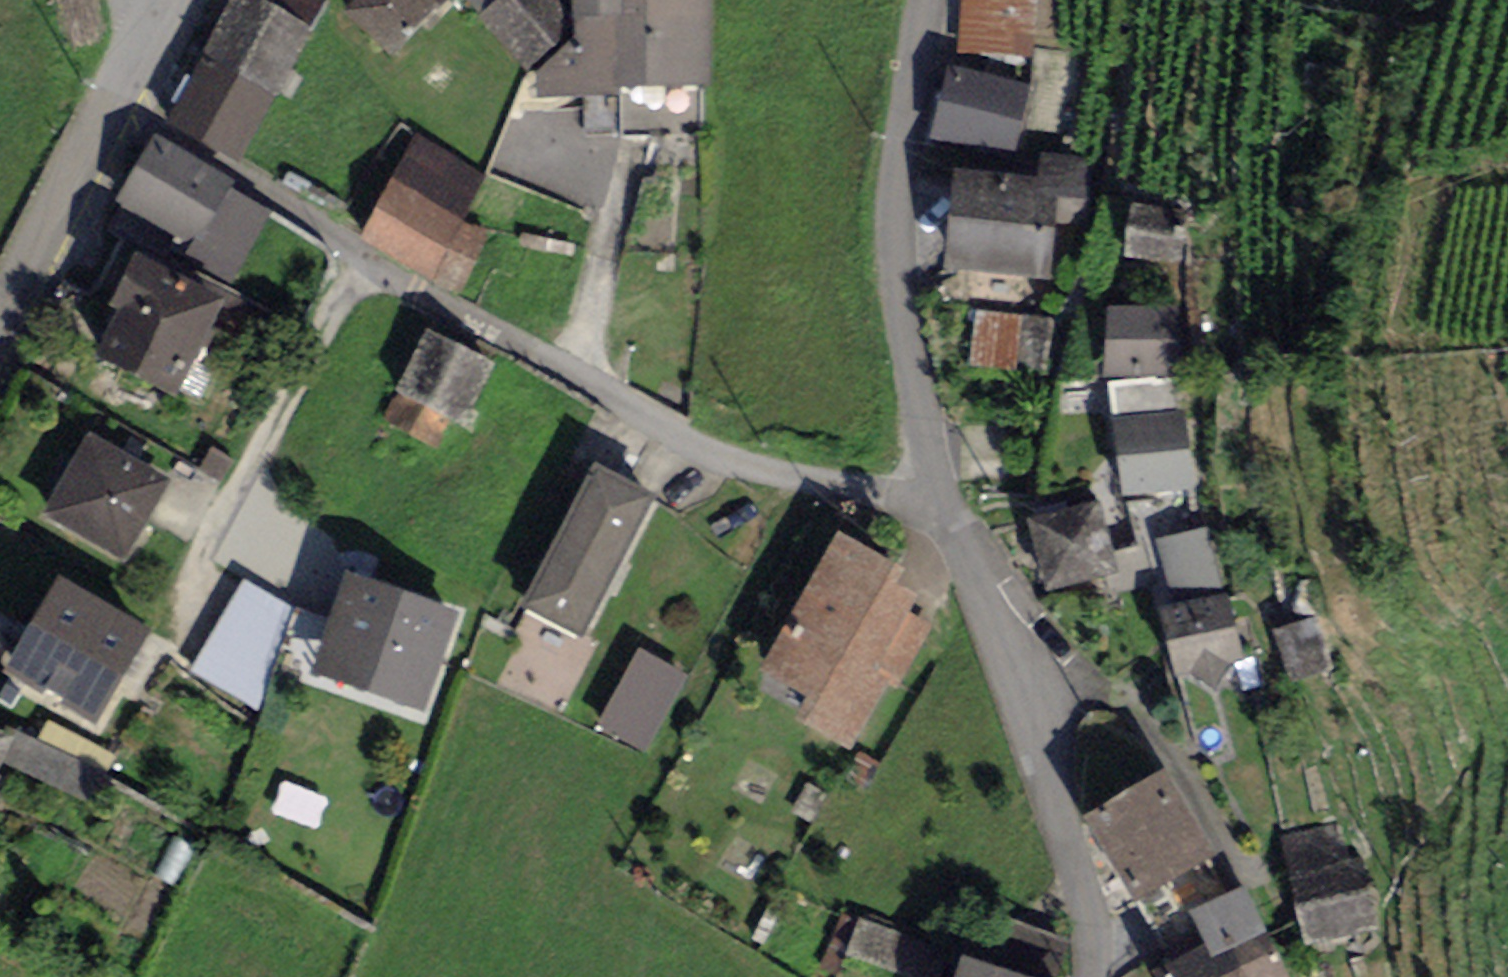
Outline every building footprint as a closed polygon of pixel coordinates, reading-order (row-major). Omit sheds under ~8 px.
[(323,0),(230,0),(159,129),(234,170),(326,2),(323,0)] [(342,22),(396,66),(451,0),(360,0),(342,22)] [(575,25),(552,0),(464,0),(533,75),(533,102),(621,101),(621,139),(707,138),(708,0),(575,0),(575,25)] [(959,59),(1031,62),(1034,0),(962,0),(959,59)] [(1030,90),(949,70),(932,135),(1013,155),(1030,90)] [(492,176),(414,133),(354,239),(456,296),(487,240),(463,227),(492,176)] [(235,187),(156,145),(125,203),(200,243),(187,267),(234,292),(275,215),(232,192),(235,187)] [(1059,190),(951,180),(943,274),(1051,284),(1059,190)] [(1184,215),(1128,212),(1125,263),(1181,266),(1184,215)] [(228,310),(134,263),(109,314),(118,319),(94,367),(177,409),(228,310)] [(983,307),(983,362),(1026,363),(1027,307),(983,307)] [(1183,312),(1106,315),(1110,383),(1187,379),(1183,312)] [(493,367),(425,336),(395,402),(464,432),(493,367)] [(1187,410),(1112,422),(1125,501),(1200,489),(1187,410)] [(169,487),(87,444),(44,525),(126,568),(169,487)] [(657,506),(597,474),(522,611),(582,643),(657,506)] [(1118,576),(1098,507),(1032,526),(1052,595),(1118,576)] [(906,581),(838,543),(761,680),(808,706),(797,727),(850,757),(888,691),(897,696),(934,631),(912,618),(920,603),(900,592),(906,581)] [(304,614),(243,581),(192,672),(253,706),(304,614)] [(459,620),(345,581),(309,688),(423,726),(459,620)] [(153,643),(59,588),(4,682),(98,737),(153,643)] [(1246,664),(1225,597),(1160,617),(1180,683),(1246,664)] [(687,677),(638,652),(597,730),(646,756),(687,677)] [(8,759),(80,795),(95,765),(23,729),(8,759)] [(0,740),(0,773),(13,746),(0,740)] [(1219,858),(1165,774),(1081,828),(1136,912),(1219,858)] [(1367,860),(1288,879),(1305,950),(1384,931),(1367,860)] [(1170,976),(1292,976),(1245,885),(1186,915),(1208,958),(1170,976)] [(934,931),(843,911),(832,962),(900,976),(924,976),(934,931)]
